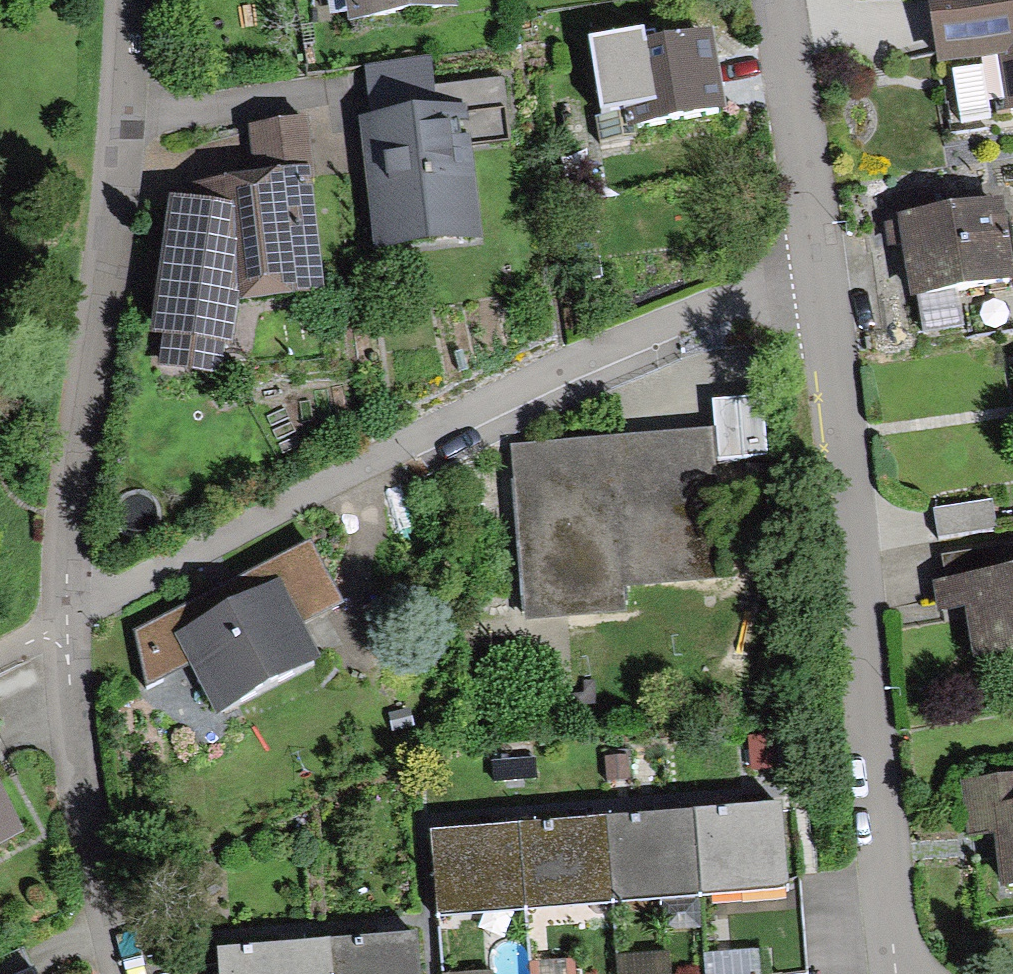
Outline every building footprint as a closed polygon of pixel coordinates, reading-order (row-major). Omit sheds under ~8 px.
[(349,29),(458,11),(457,0),(345,0),(349,29)] [(938,68),(997,59),(1006,114),(1012,113),(1012,0),(927,0),(938,68)] [(651,45),(647,46),(645,36),(645,34),(589,44),(602,119),(627,114),(630,132),(727,116),(713,34),(656,44),(651,45)] [(655,35),(645,36),(647,46),(651,45),(656,44),(655,35)] [(364,69),(371,121),(439,112),(435,88),(432,60),(364,69)] [(502,80),(435,88),(439,112),(466,109),(467,118),(507,113),(502,80)] [(371,121),(359,123),(376,258),(483,244),(467,118),(466,109),(439,112),(371,121)] [(249,129),(256,181),(308,174),(310,187),(316,186),(307,121),(249,129)] [(310,187),(308,174),(256,181),(194,188),(197,205),(182,203),(171,202),(151,338),(162,341),(158,371),(221,377),(225,348),(233,349),(239,308),(325,296),(310,187)] [(897,219),(898,225),(899,235),(901,248),(909,301),(1012,286),(1012,265),(1004,203),(897,219)] [(888,250),(901,248),(899,235),(898,225),(884,227),(888,250)] [(715,432),(718,464),(767,459),(761,398),(712,403),(715,432)] [(715,432),(512,446),(524,625),(626,619),(624,591),(725,584),(718,464),(715,432)] [(932,512),(938,543),(998,532),(993,501),(932,512)] [(214,595),(136,635),(148,690),(189,668),(218,720),(320,668),(302,628),(343,610),(308,546),(214,595)] [(932,587),(937,616),(964,611),(974,664),(1012,658),(1012,572),(932,587)] [(995,838),(992,810),(1012,807),(1012,781),(962,786),(968,841),(995,838)] [(26,838),(0,788),(0,851),(26,838)] [(992,810),(995,838),(996,846),(1000,893),(1012,892),(1012,807),(992,810)] [(746,813),(692,817),(698,899),(786,893),(780,810),(746,813)] [(658,820),(605,824),(611,906),(698,899),(692,817),(658,820)] [(577,826),(520,830),(527,913),(611,906),(605,824),(577,826)] [(490,833),(430,837),(437,920),(527,913),(520,830),(490,833)] [(330,945),(332,973),(418,973),(416,939),(374,942),(330,945)] [(330,945),(282,949),(218,954),(219,973),(332,973),(330,945)]
